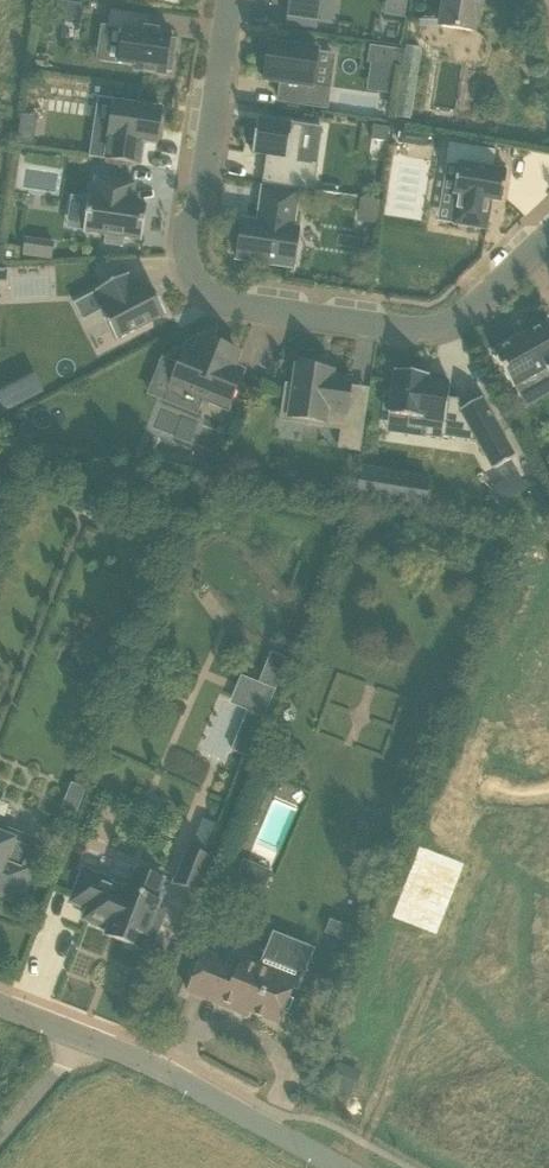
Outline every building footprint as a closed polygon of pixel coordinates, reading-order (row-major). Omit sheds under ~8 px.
[(82,4),(58,0),(57,0),(54,17),(80,21),(82,4)] [(286,23),(317,28),(319,14),(313,13),(314,0),(290,0),(286,23)] [(404,19),(407,0),(397,0),(394,17),(404,19)] [(441,26),(474,31),(479,0),(445,0),(441,26)] [(146,29),(147,16),(111,11),(109,28),(122,29),(118,63),(136,66),(135,71),(166,75),(167,71),(172,72),(174,53),(169,53),(172,35),(157,33),(157,31),(146,29)] [(326,107),(329,88),(313,85),(318,49),(269,42),(268,47),(267,55),(267,59),(262,58),(260,74),(264,75),(264,80),(282,82),(279,101),(326,107)] [(395,67),(397,50),(370,46),(368,62),(395,67)] [(161,109),(114,102),(105,159),(140,164),(144,141),(156,143),(161,109)] [(252,122),(250,139),(254,140),(253,153),(267,155),(263,183),(314,190),(318,164),(298,161),(304,125),(258,118),(257,123),(252,122)] [(389,127),(373,124),(371,140),(387,142),(389,127)] [(412,142),(413,132),(401,131),(399,144),(409,145),(412,142)] [(492,168),(495,151),(450,144),(446,164),(458,166),(454,196),(458,196),(454,224),(488,230),(493,197),(502,199),(507,170),(492,168)] [(106,235),(105,244),(123,247),(124,237),(142,240),(147,205),(126,202),(128,182),(96,178),(93,197),(89,197),(84,232),(106,235)] [(243,220),(237,259),(293,267),(299,228),(293,227),(298,192),(263,187),(258,222),(243,220)] [(29,237),(27,255),(56,258),(58,240),(29,237)] [(7,281),(8,269),(0,268),(0,281),(7,281)] [(103,307),(119,335),(168,309),(151,278),(138,285),(129,269),(98,286),(107,302),(102,305),(103,307)] [(493,351),(514,387),(547,369),(548,373),(548,325),(547,321),(493,351)] [(209,336),(208,340),(203,338),(196,354),(185,349),(171,385),(229,408),(243,373),(232,368),(238,353),(224,347),(225,343),(209,336)] [(334,370),(329,370),(317,368),(318,364),(301,361),(300,366),(296,365),(293,386),(287,385),(284,410),(306,413),(305,420),(343,426),(340,447),(358,449),(363,416),(347,413),(352,378),(333,375),(334,370)] [(485,396),(469,405),(465,396),(454,395),(456,381),(434,378),(435,372),(433,372),(432,374),(423,373),(424,370),(401,367),(397,390),(392,389),(390,406),(395,407),(394,410),(414,414),(412,425),(430,428),(430,433),(448,436),(448,434),(472,438),(482,439),(489,452),(510,440),(485,396)] [(30,399),(19,377),(0,387),(0,404),(4,413),(30,399)] [(194,441),(217,452),(226,431),(203,420),(194,441)] [(431,476),(361,465),(355,499),(425,511),(431,476)] [(518,474),(493,486),(502,504),(527,492),(518,474)] [(500,557),(490,540),(481,546),(492,562),(500,557)] [(248,757),(251,751),(234,744),(231,750),(248,757)] [(19,901),(43,840),(0,823),(0,893),(19,901)] [(189,849),(176,883),(204,894),(217,860),(189,849)] [(273,872),(245,859),(237,877),(266,889),(273,872)] [(151,945),(159,923),(165,909),(160,907),(163,900),(158,898),(166,878),(135,866),(128,885),(123,883),(122,885),(113,881),(114,878),(85,867),(72,901),(88,908),(84,918),(109,928),(106,935),(140,949),(143,942),(151,945)] [(361,911),(368,914),(373,900),(367,898),(361,911)] [(332,919),(326,933),(347,942),(352,928),(332,919)] [(205,950),(197,970),(188,991),(236,1011),(238,1006),(278,1023),(292,989),(300,993),(317,950),(275,933),(263,964),(242,956),(240,963),(205,950)] [(341,1062),(330,1086),(352,1096),(363,1072),(341,1062)]
